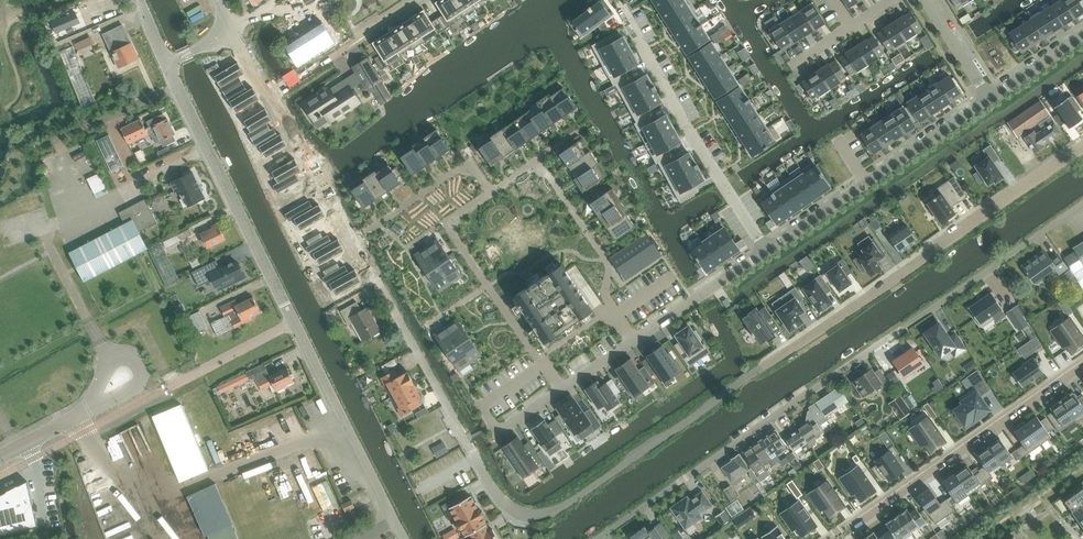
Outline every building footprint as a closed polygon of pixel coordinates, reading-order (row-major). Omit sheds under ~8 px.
[(435,2),(443,15),(437,18),(444,29),(450,25),(448,23),(462,15),(463,17),(464,16),(454,0),(438,0),(435,2)] [(464,16),(476,9),(470,0),(454,0),(464,16)] [(476,9),(473,4),(480,0),(470,0),(476,9)] [(589,11),(576,21),(585,34),(613,13),(603,0),(592,9),(591,7),(590,7),(590,6),(588,8),(588,9),(589,11)] [(661,12),(679,0),(653,0),(661,12)] [(661,12),(670,26),(695,9),(689,0),(679,0),(661,12)] [(1062,0),(1052,7),(1063,24),(1074,17),(1063,0),(1062,0)] [(1074,17),(1082,12),(1082,7),(1078,0),(1063,0),(1074,17)] [(812,2),(801,9),(814,29),(825,22),(812,2)] [(1063,24),(1052,7),(1042,13),(1040,11),(1041,13),(1053,31),(1063,24)] [(424,9),(410,19),(424,42),(444,29),(437,18),(432,22),(424,9)] [(695,9),(670,26),(679,40),(702,25),(701,23),(700,24),(692,12),(696,10),(695,9)] [(814,29),(801,9),(791,16),(803,36),(814,29)] [(1041,13),(1040,11),(1029,18),(1031,20),(1042,38),(1053,31),(1041,13)] [(912,12),(894,23),(906,41),(918,34),(916,32),(922,28),(912,12)] [(76,13),(52,24),(56,34),(80,24),(76,13)] [(972,18),(968,13),(962,17),(965,22),(972,18)] [(803,36),(791,16),(780,23),(793,42),(803,36)] [(1031,20),(1029,18),(1031,20),(1020,27),(1032,45),(1042,38),(1031,20)] [(410,19),(398,26),(413,49),(424,42),(410,19)] [(605,23),(598,26),(604,35),(610,32),(605,23)] [(793,42),(780,23),(769,30),(782,49),(793,42)] [(906,41),(894,23),(877,34),(888,50),(905,39),(906,42),(906,41)] [(702,25),(679,40),(687,53),(706,41),(709,38),(702,27),(703,26),(702,25)] [(398,26),(386,33),(401,57),(402,57),(400,54),(411,47),(412,50),(413,49),(398,26)] [(127,64),(139,59),(132,44),(131,44),(123,27),(104,35),(113,53),(112,54),(119,68),(127,64)] [(1032,45),(1020,27),(1009,34),(1020,52),(1032,45)] [(322,28),(291,48),(299,61),(329,41),(322,28)] [(719,30),(716,32),(718,36),(720,39),(724,37),(719,30)] [(386,33),(372,43),(380,55),(374,59),(382,70),(401,57),(386,33)] [(91,36),(75,44),(79,51),(95,44),(91,36)] [(874,36),(856,47),(867,64),(884,53),(874,36)] [(608,37),(592,46),(603,65),(631,50),(624,37),(615,42),(611,44),(608,37)] [(712,43),(690,57),(698,70),(720,56),(712,43)] [(73,46),(60,52),(83,107),(96,102),(73,46)] [(867,64),(856,47),(839,58),(850,75),(856,71),(857,73),(868,66),(866,64),(867,64)] [(631,50),(603,65),(603,66),(608,63),(611,70),(614,75),(610,77),(614,85),(630,76),(630,75),(628,76),(625,70),(638,63),(631,50)] [(231,55),(225,58),(229,64),(234,61),(231,55)] [(417,56),(412,59),(416,65),(421,62),(417,56)] [(720,56),(698,70),(707,84),(729,70),(720,56)] [(895,56),(891,58),(896,65),(900,63),(895,56)] [(367,59),(353,67),(356,72),(362,82),(366,88),(367,88),(370,86),(380,80),(376,74),(367,59)] [(846,77),(836,60),(818,71),(830,90),(831,90),(829,88),(846,77)] [(238,62),(215,76),(221,87),(221,88),(224,86),(227,93),(225,94),(225,95),(243,84),(243,83),(240,85),(237,78),(239,77),(244,74),(238,62)] [(892,62),(888,65),(891,71),(896,68),(892,62)] [(729,70),(707,84),(715,97),(737,83),(729,70)] [(830,90),(818,71),(801,82),(812,99),(818,95),(819,97),(830,90)] [(387,73),(381,77),(385,82),(390,79),(387,74),(387,73)] [(748,74),(744,76),(746,80),(749,83),(752,81),(750,78),(748,74)] [(630,76),(614,85),(616,84),(626,103),(655,87),(654,86),(653,86),(647,75),(634,82),(630,76)] [(939,83),(951,101),(962,94),(951,76),(939,83)] [(929,90),(940,108),(951,101),(939,83),(929,90)] [(243,84),(225,95),(228,94),(232,100),(230,101),(229,101),(229,102),(230,102),(237,113),(259,99),(253,88),(248,91),(245,92),(241,86),(244,84),(243,84)] [(329,89),(305,104),(307,107),(315,120),(319,118),(322,116),(322,115),(325,113),(325,114),(326,113),(330,120),(329,120),(330,120),(330,121),(359,102),(351,90),(350,89),(348,86),(334,96),(331,92),(329,89)] [(655,87),(626,103),(637,122),(635,123),(635,124),(652,115),(649,108),(661,101),(655,90),(656,89),(655,87)] [(740,87),(718,101),(726,114),(750,99),(749,98),(748,99),(740,87)] [(549,94),(564,116),(576,107),(563,88),(551,96),(549,94)] [(917,94),(917,95),(930,114),(940,108),(929,90),(919,97),(917,94)] [(537,102),(552,124),(564,116),(549,94),(537,102)] [(917,95),(906,102),(919,121),(930,114),(917,95)] [(1067,97),(1054,106),(1069,128),(1082,119),(1077,112),(1081,109),(1072,95),(1068,98),(1067,97)] [(835,98),(830,101),(834,108),(839,105),(835,98)] [(750,99),(726,114),(735,128),(758,114),(749,101),(751,100),(750,99)] [(1043,145),(1053,138),(1061,133),(1054,122),(1055,122),(1050,115),(1051,115),(1040,100),(1007,123),(1015,133),(1019,136),(1038,122),(1039,123),(1038,124),(1042,129),(1035,134),(1033,131),(1025,137),(1034,152),(1044,146),(1043,145)] [(526,112),(540,132),(552,124),(537,102),(536,102),(538,105),(526,112)] [(903,105),(892,113),(904,132),(916,125),(903,105)] [(265,109),(244,121),(251,132),(251,133),(255,139),(252,140),(253,141),(271,130),(271,129),(268,131),(264,124),(267,123),(272,120),(265,109)] [(514,121),(528,141),(540,132),(526,112),(514,121)] [(882,119),(881,119),(894,139),(904,132),(892,113),(891,113),(893,115),(883,121),(882,119)] [(173,135),(175,135),(167,118),(165,119),(163,114),(148,121),(150,126),(145,129),(141,119),(121,128),(129,145),(148,135),(149,136),(152,135),(156,143),(161,141),(164,146),(175,140),(173,135)] [(758,114),(735,128),(744,142),(766,128),(758,114)] [(652,115),(635,124),(639,131),(643,129),(650,141),(673,128),(666,115),(654,122),(650,116),(652,115)] [(881,119),(871,126),(883,146),(894,139),(881,119)] [(502,129),(517,151),(518,151),(516,148),(528,141),(514,121),(502,129)] [(872,129),(861,135),(872,153),(883,146),(871,126),(870,126),(872,129)] [(271,130),(253,141),(256,140),(259,146),(260,147),(266,158),(287,145),(280,134),(278,135),(273,139),(269,132),(274,129),(274,128),(271,130)] [(673,128),(650,141),(657,153),(652,156),(656,163),(673,154),(673,153),(671,154),(668,148),(681,141),(673,128)] [(766,128),(744,142),(752,155),(764,148),(764,149),(768,147),(767,146),(775,141),(766,128)] [(423,135),(422,135),(437,158),(450,149),(436,129),(424,137),(423,135)] [(502,129),(490,137),(505,159),(517,151),(502,129)] [(109,134),(97,140),(112,173),(124,167),(109,134)] [(410,144),(425,166),(437,158),(422,135),(410,144)] [(505,159),(490,137),(478,145),(491,165),(503,157),(505,159)] [(582,138),(559,153),(568,166),(590,151),(582,138)] [(410,144),(398,152),(413,174),(425,166),(410,144)] [(1001,158),(991,145),(984,150),(989,157),(976,166),(989,185),(995,181),(997,182),(1004,177),(994,163),(1001,158)] [(168,148),(158,152),(160,157),(170,153),(168,148)] [(590,151),(568,166),(576,178),(574,179),(574,180),(598,163),(590,151)] [(673,154),(656,163),(658,162),(669,181),(698,165),(697,163),(696,164),(690,153),(677,160),(673,154)] [(284,157),(276,161),(279,165),(288,160),(286,155),(284,157)] [(295,159),(272,172),(278,183),(278,184),(278,183),(282,190),(297,182),(300,181),(299,180),(296,182),(293,175),(296,173),(301,170),(295,159)] [(956,160),(951,164),(955,170),(961,167),(956,160)] [(373,169),(388,191),(401,182),(397,177),(401,174),(396,167),(392,170),(387,162),(375,171),(374,168),(373,169)] [(812,162),(802,170),(804,173),(819,195),(830,188),(812,162)] [(595,184),(605,177),(597,165),(599,164),(598,163),(574,180),(578,185),(583,192),(588,188),(590,191),(597,187),(595,184)] [(698,165),(669,181),(680,201),(695,193),(691,186),(695,184),(704,179),(698,168),(699,167),(698,165)] [(361,177),(376,199),(388,191),(373,169),(361,177)] [(793,175),(791,177),(794,180),(808,202),(819,195),(804,173),(802,170),(801,170),(803,173),(796,179),(793,175)] [(189,206),(206,198),(193,172),(177,180),(171,183),(175,192),(181,189),(184,195),(183,195),(184,198),(185,197),(189,206)] [(618,176),(615,178),(619,184),(622,182),(624,181),(620,175),(618,176)] [(933,199),(927,203),(941,223),(955,213),(951,207),(958,202),(959,203),(968,197),(954,176),(937,188),(941,194),(935,197),(933,198),(933,199)] [(349,186),(364,208),(376,199),(361,177),(349,186)] [(791,177),(781,184),(783,187),(798,209),(808,202),(794,180),(791,177)] [(781,184),(771,191),(772,193),(788,216),(798,209),(783,187),(781,184)] [(590,203),(598,216),(601,214),(621,201),(612,188),(590,203)] [(771,191),(760,198),(762,201),(773,218),(777,223),(788,216),(772,193),(771,191)] [(154,196),(153,199),(155,203),(158,204),(162,202),(163,199),(161,195),(158,194),(154,196)] [(145,199),(122,211),(142,252),(148,248),(140,232),(158,222),(145,199)] [(306,202),(290,211),(294,218),(294,219),(300,230),(325,216),(319,204),(313,208),(310,209),(307,203),(310,201),(309,200),(306,202)] [(607,228),(627,214),(619,203),(621,201),(599,216),(607,228)] [(125,223),(70,252),(85,281),(134,256),(142,252),(122,211),(119,212),(125,223)] [(908,220),(902,211),(896,215),(902,224),(908,220)] [(615,240),(635,227),(627,214),(607,228),(615,240)] [(869,225),(866,220),(864,218),(859,222),(861,224),(864,229),(869,225)] [(876,218),(870,222),(876,230),(882,226),(876,218)] [(207,248),(225,240),(218,224),(212,226),(213,228),(200,234),(207,248)] [(900,253),(918,241),(906,224),(889,235),(895,246),(894,246),(897,250),(898,250),(900,253)] [(724,227),(713,235),(728,257),(738,250),(739,249),(735,244),(724,227)] [(186,237),(192,235),(189,229),(183,232),(186,237)] [(321,233),(306,241),(309,246),(313,253),(319,264),(344,250),(338,239),(332,242),(330,244),(326,237),(328,235),(324,237),(321,233)] [(609,258),(622,277),(660,252),(647,233),(609,258)] [(713,235),(703,242),(718,264),(728,257),(713,235)] [(886,255),(874,239),(872,240),(869,236),(858,244),(865,254),(855,261),(863,272),(867,270),(871,276),(882,268),(880,265),(877,261),(886,255)] [(438,265),(450,258),(437,239),(426,247),(438,265)] [(1075,251),(1064,258),(1079,283),(1082,288),(1082,241),(1073,247),(1075,251)] [(703,242),(692,249),(697,256),(695,257),(698,261),(699,260),(707,271),(718,264),(703,242)] [(150,251),(167,286),(167,287),(180,280),(167,255),(162,245),(150,251)] [(427,273),(438,265),(426,247),(414,255),(427,273)] [(1033,258),(1022,266),(1033,282),(1055,267),(1059,273),(1067,268),(1057,254),(1050,259),(1045,253),(1038,258),(1034,261),(1033,258)] [(197,257),(190,261),(193,268),(201,264),(197,257)] [(450,258),(438,265),(451,284),(462,276),(450,258)] [(845,274),(851,270),(843,258),(825,270),(840,291),(852,283),(846,276),(845,274)] [(216,260),(192,272),(192,273),(199,269),(202,275),(210,272),(213,279),(217,287),(222,284),(224,288),(244,278),(236,261),(223,268),(222,266),(219,267),(216,260)] [(517,304),(512,307),(517,315),(523,312),(528,320),(534,328),(529,332),(534,340),(539,336),(544,343),(565,329),(568,334),(576,329),(572,324),(581,318),(584,323),(592,318),(588,313),(593,310),(592,310),(577,287),(566,271),(561,264),(557,267),(553,262),(546,267),(549,272),(541,278),(537,273),(530,278),(533,283),(513,297),(517,304)] [(338,263),(323,271),(326,276),(326,277),(329,283),(330,284),(336,295),(361,281),(355,269),(349,273),(346,274),(342,268),(345,266),(345,265),(340,268),(338,263)] [(438,265),(427,273),(439,292),(451,284),(438,265)] [(1070,270),(1061,276),(1070,289),(1079,283),(1070,270)] [(822,290),(828,286),(820,275),(814,279),(815,280),(804,288),(819,311),(824,307),(825,309),(832,304),(826,294),(822,290)] [(803,299),(795,287),(780,297),(785,304),(776,311),(790,331),(803,322),(798,315),(803,311),(798,303),(803,299)] [(991,293),(968,308),(982,327),(994,319),(992,316),(1002,309),(991,293)] [(251,316),(260,312),(253,297),(238,304),(236,300),(220,307),(224,315),(225,314),(226,317),(229,315),(235,327),(253,319),(251,316)] [(726,298),(722,301),(726,307),(731,305),(726,298)] [(1064,300),(1059,304),(1067,316),(1073,312),(1064,300)] [(380,331),(367,308),(362,311),(357,302),(341,311),(345,317),(349,315),(363,340),(380,331)] [(181,303),(175,306),(180,315),(186,312),(181,303)] [(760,344),(767,340),(768,342),(776,336),(765,320),(772,316),(765,306),(759,311),(756,307),(748,313),(749,314),(742,319),(752,333),(751,333),(754,337),(755,336),(760,344)] [(1015,307),(1007,312),(1020,330),(1028,325),(1015,307)] [(193,333),(207,327),(199,311),(186,318),(193,333)] [(446,327),(458,345),(470,337),(457,319),(446,327)] [(1055,330),(1071,354),(1082,346),(1082,339),(1070,320),(1055,330)] [(926,333),(925,334),(940,355),(942,354),(943,355),(944,354),(943,354),(952,348),(956,355),(965,349),(955,334),(949,338),(949,337),(948,338),(945,333),(940,324),(938,325),(937,324),(936,325),(926,332),(926,331),(925,332),(926,333)] [(677,349),(689,366),(705,355),(700,348),(702,346),(699,341),(701,340),(695,331),(693,332),(689,326),(687,328),(686,326),(677,332),(678,334),(676,335),(683,345),(677,349)] [(446,327),(434,334),(446,353),(458,345),(446,327)] [(482,355),(470,337),(458,345),(470,363),(482,355)] [(1035,337),(1024,345),(1030,354),(1041,346),(1035,337)] [(459,371),(470,363),(458,345),(446,353),(459,371)] [(663,357),(668,354),(662,345),(646,356),(664,383),(673,376),(680,371),(673,360),(668,364),(663,357)] [(913,348),(904,353),(905,355),(894,362),(904,377),(917,368),(916,367),(923,362),(913,348)] [(1023,366),(1012,373),(1022,387),(1031,381),(1031,382),(1032,382),(1031,381),(1034,379),(1035,379),(1035,378),(1044,372),(1033,357),(1022,365),(1023,366)] [(654,381),(647,371),(642,374),(639,370),(631,358),(632,360),(617,370),(615,369),(634,397),(635,397),(633,395),(654,381)] [(381,366),(385,375),(391,372),(389,369),(398,364),(395,359),(381,366)] [(247,373),(213,389),(216,396),(250,379),(251,380),(256,378),(265,373),(268,372),(264,364),(247,372),(247,373)] [(285,385),(294,381),(288,368),(270,376),(268,378),(265,373),(256,378),(258,382),(261,388),(273,383),(277,391),(286,387),(285,385)] [(871,369),(853,382),(863,396),(877,386),(879,385),(882,390),(890,385),(881,372),(875,376),(874,373),(871,369)] [(385,375),(381,378),(385,385),(387,384),(393,395),(414,384),(407,371),(399,376),(395,370),(391,372),(385,375)] [(893,370),(887,375),(892,383),(899,379),(893,370)] [(963,404),(955,410),(961,420),(960,420),(965,427),(975,420),(975,419),(989,409),(980,397),(990,390),(977,370),(966,377),(974,388),(969,392),(959,398),(963,404)] [(615,395),(621,392),(612,379),(601,386),(597,381),(585,389),(598,408),(604,405),(608,410),(620,402),(615,395)] [(397,408),(402,416),(421,405),(418,399),(421,397),(414,384),(393,395),(400,407),(397,408)] [(807,411),(809,414),(809,418),(808,418),(819,434),(822,432),(818,426),(820,425),(828,420),(825,417),(848,401),(838,387),(808,407),(810,410),(808,411),(807,411)] [(1072,392),(1061,400),(1077,422),(1082,418),(1082,396),(1082,395),(1077,399),(1072,392)] [(899,396),(893,400),(904,417),(911,412),(899,396)] [(601,426),(590,409),(583,414),(573,398),(557,408),(574,435),(590,424),(594,431),(601,426)] [(179,400),(148,414),(176,481),(207,468),(179,400)] [(1077,422),(1061,400),(1050,407),(1052,411),(1047,415),(1059,432),(1075,420),(1076,422),(1077,422)] [(928,402),(923,406),(931,416),(935,413),(928,402)] [(1053,428),(1045,417),(1040,421),(1037,416),(1026,424),(1024,422),(1040,445),(1051,437),(1048,432),(1053,428)] [(808,418),(806,420),(807,422),(797,429),(806,443),(810,447),(814,444),(815,440),(814,438),(819,434),(808,418)] [(928,418),(913,428),(925,445),(930,452),(945,442),(928,418)] [(545,419),(531,429),(532,429),(546,450),(546,451),(547,450),(550,455),(561,447),(558,443),(560,442),(559,441),(555,436),(562,431),(555,420),(548,425),(545,420),(545,419)] [(1040,445),(1024,422),(1013,430),(1023,445),(1017,449),(1022,457),(1040,445)] [(797,429),(784,438),(794,451),(795,451),(796,453),(802,449),(800,447),(806,443),(797,429)] [(777,456),(783,452),(780,448),(785,444),(775,430),(774,430),(771,430),(768,432),(768,434),(759,440),(775,464),(775,465),(781,461),(777,456)] [(538,467),(536,465),(542,462),(532,447),(526,451),(523,446),(517,437),(503,447),(524,477),(538,467)] [(1001,465),(1013,457),(1010,454),(1000,439),(988,447),(1001,465)] [(764,465),(770,462),(773,466),(775,464),(759,440),(751,446),(764,465)] [(448,451),(445,445),(433,451),(437,457),(448,451)] [(895,457),(899,454),(893,445),(888,448),(889,450),(874,461),(877,464),(871,468),(881,482),(886,478),(889,481),(904,470),(895,457)] [(743,452),(752,466),(757,475),(766,469),(764,465),(751,446),(743,452)] [(1001,465),(988,447),(976,455),(984,466),(978,470),(979,472),(987,482),(986,481),(992,477),(988,471),(999,463),(1001,465)] [(1017,449),(1012,452),(1018,460),(1022,457),(1017,449)] [(554,467),(550,459),(549,460),(542,450),(538,453),(549,470),(554,467)] [(796,458),(793,453),(787,457),(790,461),(796,458)] [(730,462),(722,467),(734,485),(745,478),(742,474),(747,471),(754,481),(758,478),(757,477),(751,468),(749,470),(739,454),(731,459),(732,461),(730,462)] [(819,459),(813,463),(819,470),(824,467),(819,459)] [(969,494),(987,482),(979,472),(974,475),(967,465),(955,474),(969,494)] [(858,467),(844,477),(855,494),(860,501),(875,490),(858,467)] [(794,468),(788,472),(791,477),(797,473),(794,468)] [(768,470),(757,477),(758,478),(760,482),(770,475),(768,470)] [(969,494),(955,474),(942,482),(952,496),(946,499),(954,511),(951,506),(969,494)] [(0,496),(0,535),(42,525),(31,480),(0,496)] [(792,480),(787,484),(790,489),(796,485),(792,480)] [(184,495),(201,535),(204,533),(207,538),(238,538),(214,482),(184,495)] [(844,506),(827,482),(812,493),(824,509),(829,517),(844,506)] [(730,485),(724,489),(731,501),(738,497),(730,485)] [(954,511),(946,499),(940,503),(929,488),(917,497),(936,524),(954,511)] [(1082,503),(1082,488),(1068,498),(1065,501),(1066,503),(1072,511),(1082,503)] [(673,507),(671,508),(685,529),(701,518),(699,514),(711,505),(702,492),(689,501),(687,497),(679,503),(677,503),(675,503),(674,505),(673,507)] [(461,529),(465,537),(470,534),(473,538),(498,538),(493,529),(490,531),(487,525),(483,517),(484,514),(482,511),(479,510),(471,496),(449,508),(457,522),(456,525),(458,528),(461,529)] [(345,512),(355,507),(352,500),(342,505),(345,512)] [(799,502),(784,512),(796,529),(801,536),(816,526),(799,502)] [(1082,517),(1082,503),(1072,511),(1079,520),(1082,517)] [(927,523),(916,508),(910,513),(909,511),(907,508),(899,514),(912,534),(912,533),(911,531),(917,527),(918,529),(927,523)] [(725,511),(717,516),(720,520),(719,521),(722,526),(731,520),(725,511)] [(899,514),(886,523),(887,526),(890,530),(884,534),(888,538),(904,538),(912,534),(899,514)] [(737,517),(733,520),(738,527),(742,524),(737,517)] [(782,533),(777,526),(762,536),(762,537),(763,537),(764,538),(763,538),(786,538),(782,533)] [(630,537),(632,538),(663,538),(655,527),(648,532),(645,527),(630,537)] [(445,538),(452,538),(459,536),(455,529),(443,536),(445,538)] [(937,533),(941,538),(944,538),(947,537),(942,529),(937,533)]
